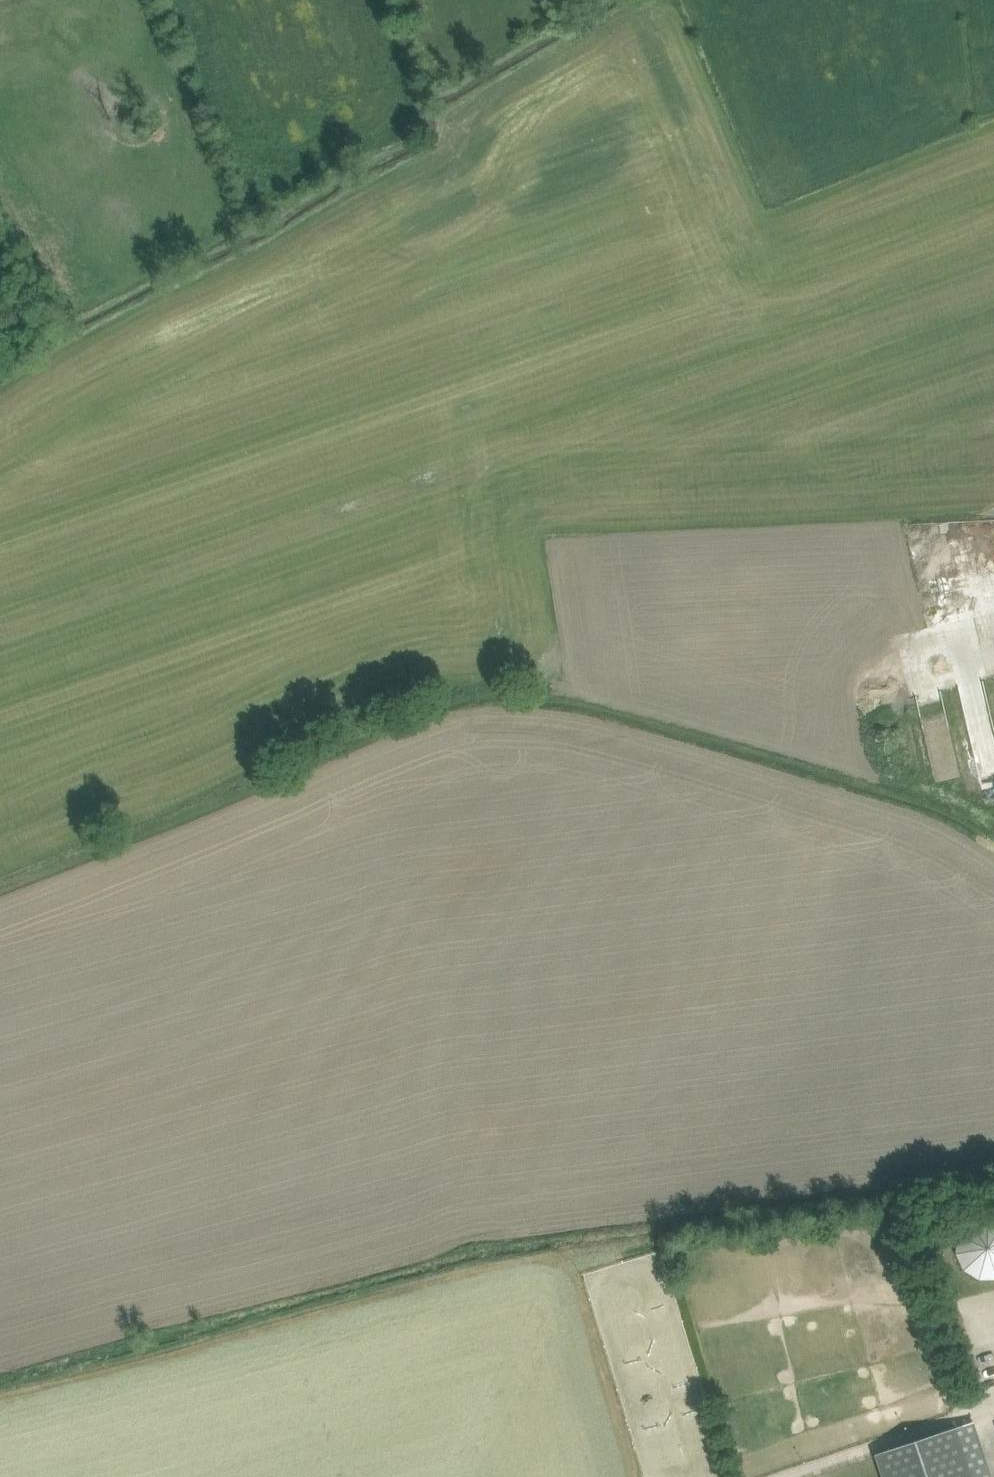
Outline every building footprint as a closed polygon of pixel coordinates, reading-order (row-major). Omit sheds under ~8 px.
[(973,1283),(993,1275),(993,1229),(958,1242),(973,1283)] [(877,1453),(885,1476),(974,1476),(971,1467),(958,1427),(877,1453)]
